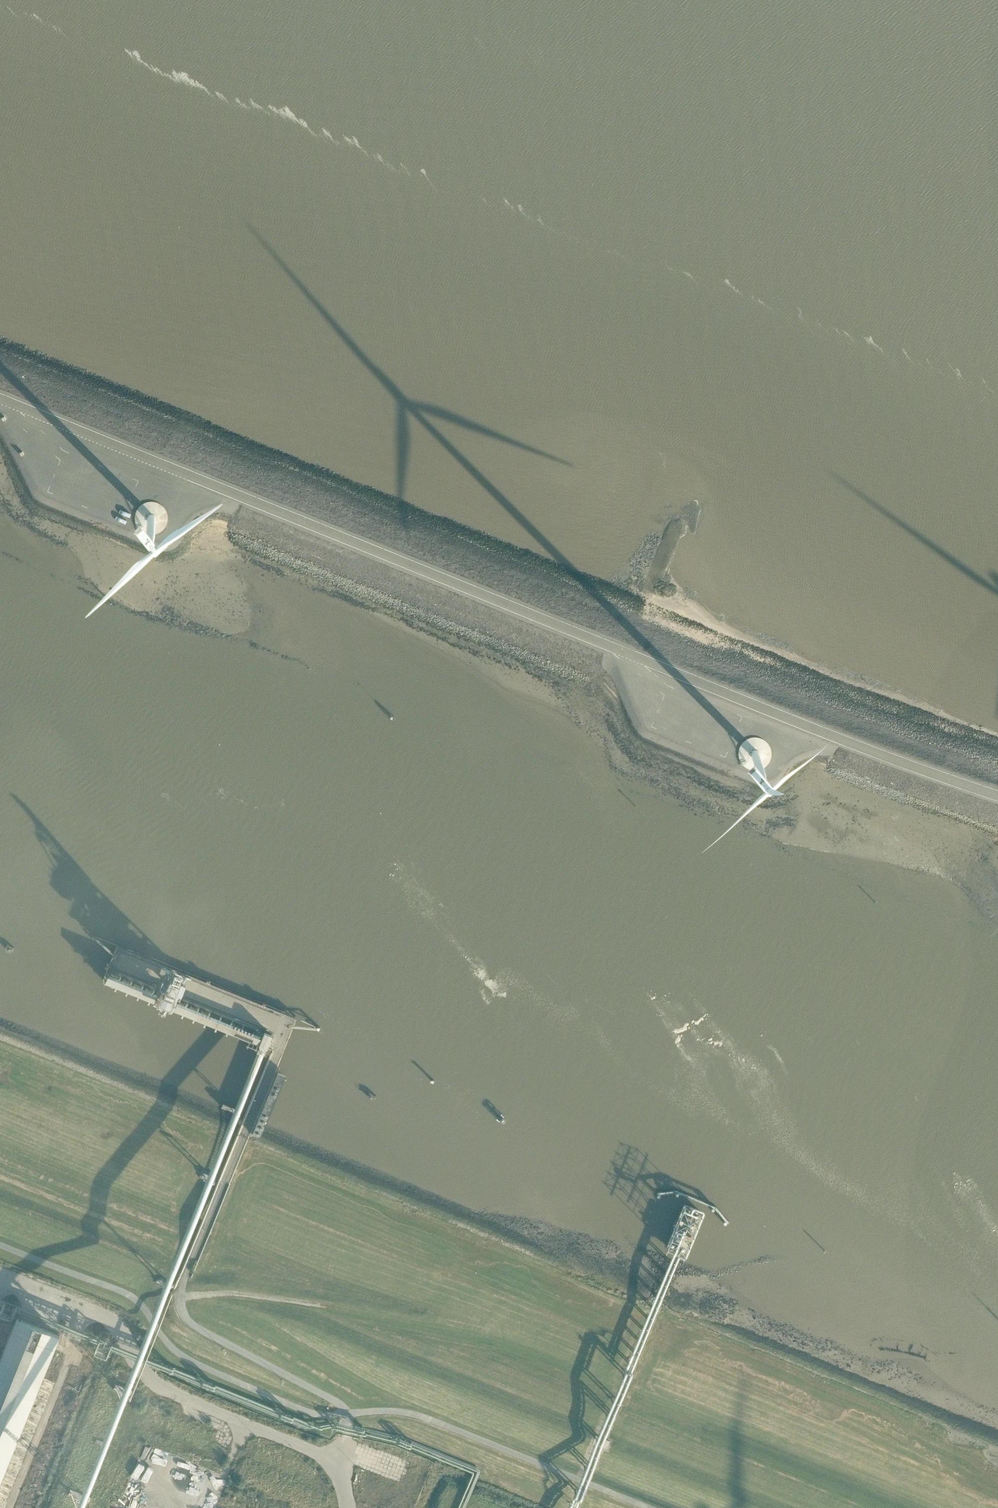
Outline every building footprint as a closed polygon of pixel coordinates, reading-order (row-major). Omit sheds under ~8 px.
[(258,1028),(253,1039),(269,1045),(269,1043),(271,1044),(273,1039),(271,1039),(273,1034),(258,1028)]
